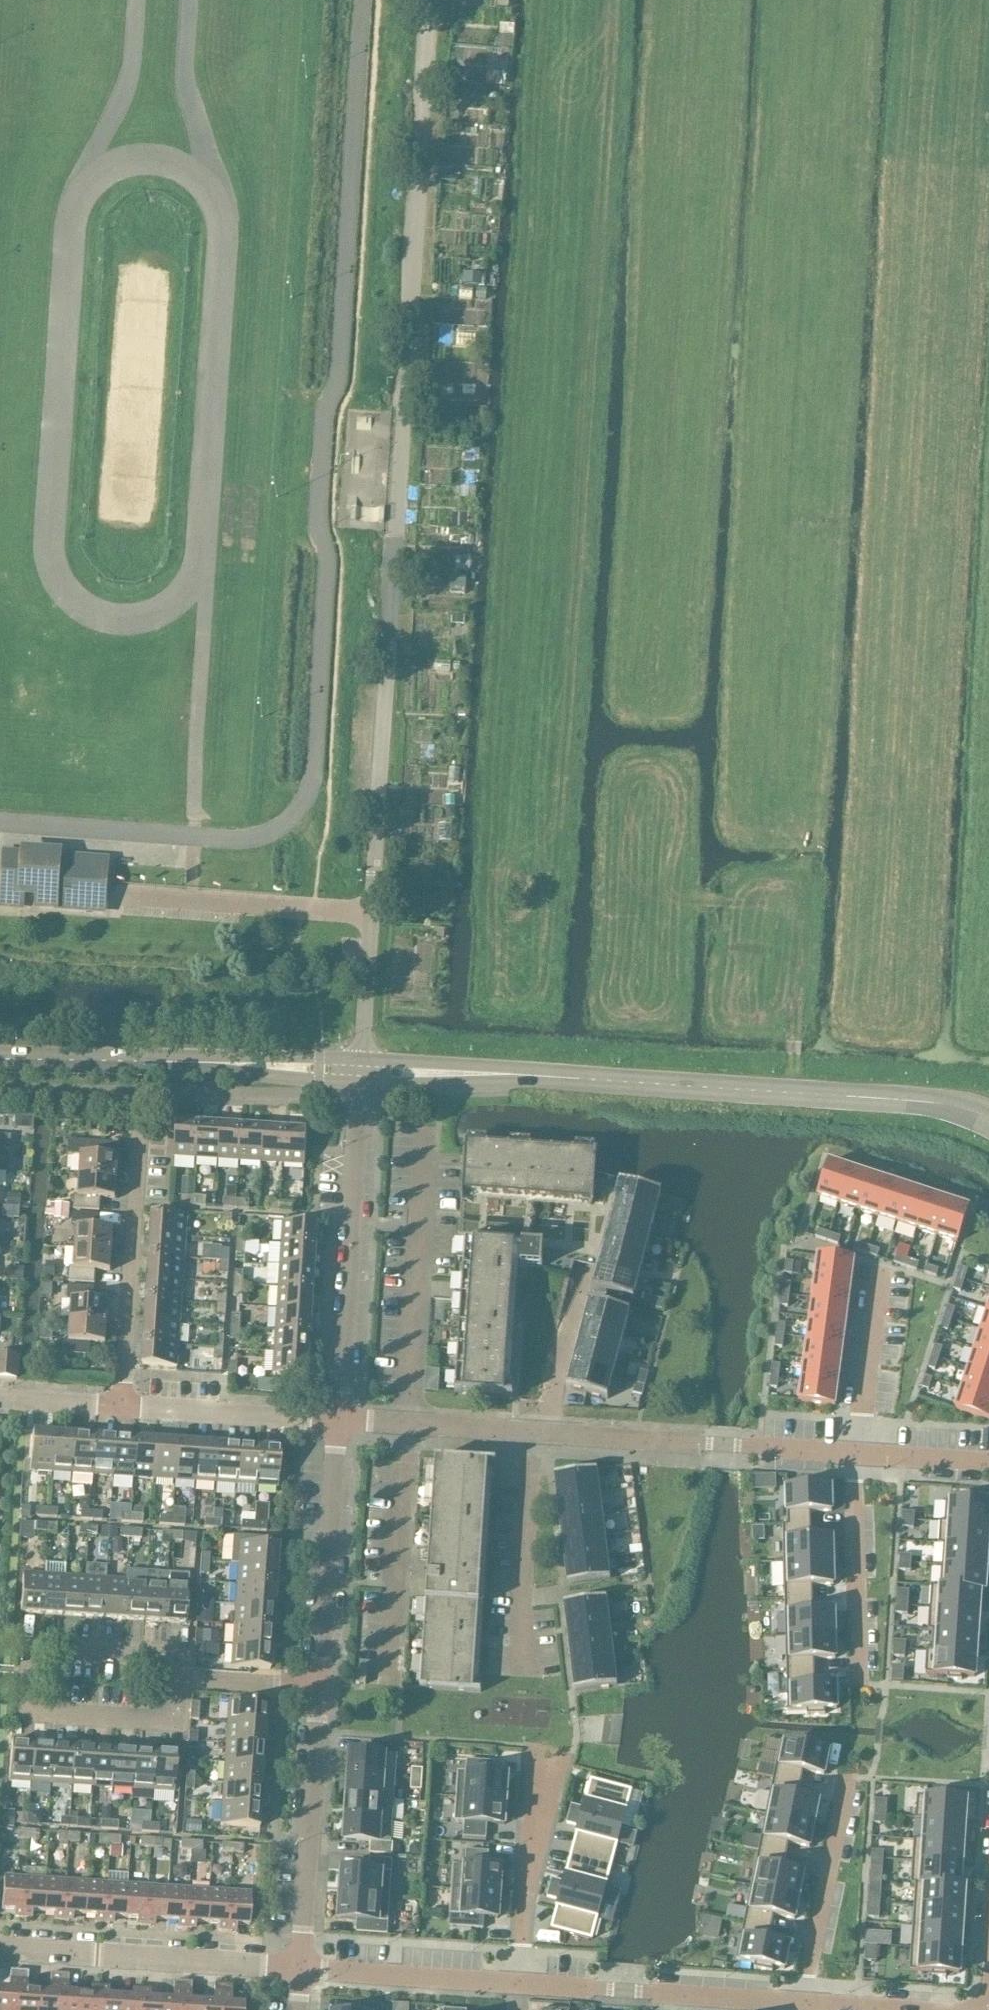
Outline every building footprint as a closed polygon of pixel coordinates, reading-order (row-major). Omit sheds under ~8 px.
[(6,855),(3,903),(21,905),(22,894),(40,895),(39,906),(103,911),(107,863),(6,855)] [(174,1157),(196,1159),(198,1124),(176,1122),(174,1157)] [(198,1124),(196,1159),(218,1160),(220,1125),(198,1124)] [(220,1125),(218,1160),(239,1161),(242,1127),(220,1125)] [(242,1127),(239,1161),(261,1163),(263,1128),(242,1127)] [(263,1128),(261,1163),(283,1164),(285,1129),(263,1128)] [(285,1129),(283,1164),(305,1166),(307,1131),(285,1129)] [(9,1151),(10,1137),(0,1136),(0,1150),(9,1151)] [(82,1156),(80,1176),(117,1178),(119,1144),(69,1141),(68,1155),(82,1156)] [(463,1173),(461,1203),(464,1203),(464,1196),(594,1205),(594,1203),(594,1202),(596,1174),(596,1172),(597,1154),(552,1151),(532,1149),(487,1146),(465,1145),(465,1147),(464,1166),(463,1173)] [(829,1162),(818,1197),(839,1204),(851,1169),(829,1162)] [(851,1169),(839,1204),(859,1210),(870,1176),(851,1169)] [(115,1199),(117,1178),(80,1176),(79,1196),(74,1195),(73,1210),(99,1211),(100,1198),(115,1199)] [(870,1176),(859,1210),(878,1217),(890,1182),(870,1176)] [(890,1182),(878,1217),(897,1223),(909,1188),(890,1182)] [(614,1205),(656,1216),(661,1195),(661,1194),(621,1183),(620,1183),(617,1193),(617,1194),(614,1205)] [(909,1188),(897,1223),(917,1230),(929,1195),(909,1188)] [(6,1193),(6,1207),(15,1207),(19,1207),(20,1194),(6,1193)] [(929,1195),(917,1230),(937,1236),(949,1201),(929,1195)] [(181,1205),(193,1206),(194,1197),(181,1196),(181,1205)] [(194,1197),(193,1206),(206,1207),(206,1198),(194,1197)] [(225,1199),(224,1208),(237,1209),(238,1200),(225,1199)] [(238,1200),(237,1209),(249,1210),(250,1201),(238,1200)] [(949,1201),(937,1236),(958,1243),(969,1208),(949,1201)] [(267,1211),(279,1212),(280,1203),(267,1202),(267,1211)] [(280,1203),(279,1212),(292,1213),(293,1204),(280,1203)] [(54,1217),(69,1218),(70,1205),(56,1204),(54,1217)] [(609,1226),(650,1237),(656,1216),(614,1205),(609,1226)] [(15,1207),(6,1207),(2,1207),(2,1219),(14,1219),(15,1207)] [(152,1213),(151,1235),(186,1237),(187,1215),(152,1213)] [(77,1228),(76,1248),(112,1251),(113,1229),(98,1228),(99,1215),(73,1214),(72,1228),(77,1228)] [(223,1227),(231,1227),(232,1215),(224,1214),(223,1227)] [(283,1222),(282,1244),(316,1247),(318,1224),(283,1222)] [(604,1246),(645,1257),(650,1237),(609,1226),(604,1246)] [(238,1228),(237,1241),(246,1241),(247,1229),(238,1228)] [(818,1230),(816,1238),(827,1241),(829,1234),(818,1230)] [(829,1234),(827,1241),(838,1245),(840,1238),(829,1234)] [(151,1235),(150,1257),(184,1259),(186,1237),(151,1235)] [(455,1394),(513,1398),(513,1396),(505,1396),(514,1266),(528,1267),(529,1267),(542,1268),(544,1246),(459,1240),(457,1259),(458,1259),(464,1259),(461,1299),(455,1394)] [(237,1241),(236,1253),(245,1254),(246,1241),(237,1241)] [(857,1243),(855,1250),(866,1254),(868,1247),(857,1243)] [(282,1244),(280,1266),(315,1268),(316,1247),(282,1244)] [(204,1246),(203,1260),(221,1261),(228,1262),(229,1249),(222,1249),(222,1247),(204,1246)] [(598,1269),(639,1279),(645,1257),(604,1246),(603,1249),(598,1267),(598,1269)] [(868,1247),(866,1254),(877,1258),(879,1251),(868,1247)] [(110,1272),(112,1251),(76,1248),(74,1268),(69,1268),(68,1282),(95,1284),(96,1271),(110,1272)] [(818,1256),(815,1277),(852,1282),(854,1260),(818,1256)] [(896,1256),(894,1263),(905,1267),(907,1260),(896,1256)] [(150,1257),(148,1279),(183,1281),(184,1259),(150,1257)] [(907,1260),(905,1267),(916,1270),(919,1264),(907,1260)] [(221,1261),(220,1274),(228,1274),(228,1262),(221,1261)] [(786,1262),(785,1273),(792,1274),(794,1263),(786,1262)] [(280,1266),(279,1287),(314,1290),(315,1268),(280,1266)] [(927,1266),(925,1273),(936,1277),(938,1270),(927,1266)] [(961,1267),(957,1278),(964,1281),(968,1269),(961,1267)] [(634,1301),(639,1279),(598,1269),(592,1290),(634,1301)] [(235,1271),(234,1284),(243,1284),(244,1272),(235,1271)] [(815,1277),(812,1298),(849,1303),(852,1282),(815,1277)] [(957,1278),(954,1289),(961,1292),(964,1281),(957,1278)] [(148,1279),(147,1300),(182,1302),(183,1281),(148,1279)] [(783,1283),(782,1294),(789,1295),(791,1284),(783,1283)] [(234,1284),(233,1297),(242,1297),(243,1284),(234,1284)] [(72,1301),(71,1320),(107,1323),(108,1302),(94,1301),(95,1288),(68,1286),(67,1300),(72,1301)] [(279,1287),(278,1309),(312,1311),(314,1290),(279,1287)] [(219,1292),(218,1304),(226,1305),(226,1292),(219,1292)] [(782,1294),(780,1306),(788,1307),(789,1295),(782,1294)] [(812,1298),(810,1319),(846,1324),(849,1303),(812,1298)] [(147,1300),(145,1321),(180,1324),(182,1302),(147,1300)] [(583,1325),(624,1336),(630,1313),(589,1302),(583,1325)] [(217,1317),(225,1317),(226,1305),(218,1304),(217,1317)] [(948,1306),(944,1318),(951,1320),(955,1309),(948,1306)] [(278,1309),(276,1330),(311,1333),(312,1311),(278,1309)] [(981,1329),(988,1332),(988,1311),(987,1310),(981,1329)] [(232,1315),(231,1327),(240,1328),(241,1315),(232,1315)] [(944,1318),(941,1329),(948,1331),(951,1320),(944,1318)] [(810,1319),(807,1339),(844,1343),(846,1324),(810,1319)] [(106,1344),(107,1323),(71,1320),(69,1340),(64,1340),(64,1354),(90,1356),(91,1343),(106,1344)] [(145,1321),(144,1343),(179,1345),(180,1324),(145,1321)] [(778,1324),(776,1335),(784,1336),(785,1325),(778,1324)] [(619,1357),(624,1336),(583,1325),(577,1346),(619,1357)] [(231,1327),(230,1339),(239,1340),(240,1328),(231,1327)] [(974,1349),(988,1354),(988,1332),(981,1329),(974,1349)] [(276,1330),(275,1352),(309,1354),(311,1333),(276,1330)] [(776,1335),(775,1347),(783,1348),(784,1336),(776,1335)] [(215,1336),(215,1349),(223,1349),(223,1337),(215,1336)] [(807,1339),(804,1360),(841,1365),(844,1343),(807,1339)] [(179,1345),(144,1343),(142,1365),(177,1368),(179,1345)] [(614,1377),(619,1357),(577,1346),(572,1366),(614,1377)] [(935,1346),(931,1357),(939,1359),(942,1348),(935,1346)] [(214,1361),(222,1362),(223,1349),(215,1349),(214,1361)] [(968,1369),(988,1376),(988,1354),(974,1349),(968,1369)] [(308,1376),(309,1354),(275,1352),(273,1374),(308,1376)] [(16,1380),(17,1380),(17,1372),(19,1355),(18,1355),(0,1354),(0,1379),(16,1380)] [(931,1357),(928,1367),(935,1370),(939,1359),(931,1357)] [(804,1360),(802,1380),(838,1384),(841,1365),(804,1360)] [(229,1363),(228,1376),(236,1377),(237,1364),(229,1363)] [(773,1364),(771,1376),(779,1377),(780,1365),(773,1364)] [(608,1399),(614,1377),(572,1366),(566,1388),(608,1399)] [(962,1386),(988,1395),(988,1376),(968,1369),(962,1386)] [(771,1376),(770,1387),(777,1388),(779,1377),(771,1376)] [(925,1376),(921,1387),(928,1390),(932,1379),(925,1376)] [(271,1380),(270,1393),(282,1393),(283,1380),(271,1380)] [(802,1380),(799,1402),(835,1407),(838,1384),(802,1380)] [(955,1409),(988,1420),(988,1395),(962,1386),(955,1409)] [(29,1471),(51,1473),(54,1434),(32,1432),(29,1471)] [(54,1434),(51,1473),(71,1474),(74,1435),(54,1434)] [(74,1435),(71,1474),(92,1475),(94,1436),(74,1435)] [(94,1436),(92,1475),(112,1477),(115,1438),(94,1436)] [(115,1438),(112,1477),(132,1478),(135,1439),(115,1438)] [(135,1439),(132,1478),(153,1480),(156,1441),(135,1439)] [(156,1441),(153,1480),(174,1481),(177,1442),(156,1441)] [(177,1442),(174,1481),(194,1482),(197,1443),(177,1442)] [(197,1443),(194,1482),(215,1484),(218,1445),(197,1443)] [(218,1445),(215,1484),(235,1485),(238,1446),(218,1445)] [(235,1485),(235,1495),(255,1497),(256,1486),(258,1447),(238,1446),(235,1485)] [(258,1447),(256,1486),(277,1488),(280,1449),(258,1447)] [(429,1547),(426,1600),(420,1688),(481,1692),(481,1690),(473,1690),(488,1465),(496,1465),(496,1463),(435,1459),(429,1547)] [(557,1498),(601,1492),(598,1470),(554,1475),(557,1498)] [(752,1489),(777,1488),(776,1474),(771,1474),(752,1474),(752,1489)] [(832,1485),(785,1487),(787,1525),(811,1524),(810,1512),(833,1511),(832,1485)] [(560,1519),(604,1514),(601,1492),(557,1498),(560,1519)] [(945,1522),(988,1525),(988,1503),(947,1501),(945,1522)] [(122,1507),(121,1522),(129,1523),(130,1514),(130,1508),(122,1507)] [(35,1517),(48,1518),(48,1509),(36,1508),(35,1517)] [(172,1517),(171,1526),(184,1527),(185,1518),(185,1508),(173,1508),(172,1517)] [(204,1508),(203,1519),(204,1519),(213,1519),(214,1509),(204,1508)] [(48,1509),(48,1518),(56,1518),(57,1509),(48,1509)] [(214,1509),(213,1519),(221,1520),(222,1510),(214,1509)] [(81,1511),(80,1520),(91,1521),(91,1512),(81,1511)] [(91,1512),(91,1521),(101,1521),(102,1512),(91,1512)] [(903,1512),(902,1520),(914,1520),(914,1513),(903,1512)] [(130,1514),(129,1523),(142,1524),(143,1515),(130,1514)] [(241,1522),(240,1530),(253,1531),(253,1522),(254,1514),(241,1514),(241,1522)] [(562,1541),(606,1535),(604,1514),(560,1519),(562,1541)] [(160,1516),(159,1525),(171,1526),(172,1517),(160,1516)] [(204,1519),(204,1528),(212,1529),(213,1519),(204,1519)] [(213,1519),(212,1529),(221,1529),(221,1520),(213,1519)] [(902,1520),(902,1527),(914,1528),(914,1520),(902,1520)] [(48,1524),(21,1522),(20,1538),(34,1539),(34,1532),(47,1533),(48,1524)] [(253,1522),(253,1531),(265,1532),(266,1523),(253,1522)] [(939,1544),(944,1544),(988,1547),(988,1546),(988,1525),(945,1522),(940,1522),(939,1544)] [(48,1524),(47,1533),(56,1533),(56,1525),(48,1524)] [(787,1525),(783,1525),(784,1563),(834,1561),(833,1537),(811,1537),(811,1524),(787,1525)] [(79,1535),(88,1535),(88,1527),(80,1526),(79,1535)] [(88,1527),(88,1535),(96,1536),(97,1527),(88,1527)] [(100,1539),(108,1540),(109,1528),(101,1528),(100,1539)] [(109,1528),(108,1540),(116,1540),(117,1529),(109,1528)] [(120,1537),(128,1538),(129,1530),(121,1529),(120,1537)] [(129,1530),(128,1538),(141,1539),(142,1530),(129,1530)] [(161,1540),(169,1541),(170,1532),(162,1532),(161,1540)] [(170,1532),(169,1541),(182,1541),(182,1533),(170,1532)] [(565,1562),(609,1557),(606,1535),(562,1541),(565,1562)] [(231,1536),(230,1564),(237,1565),(276,1567),(278,1545),(273,1545),(274,1539),(231,1536)] [(944,1544),(942,1565),(988,1568),(988,1547),(944,1544)] [(200,1553),(200,1564),(209,1564),(210,1554),(200,1553)] [(900,1555),(899,1563),(911,1564),(911,1556),(900,1555)] [(609,1557),(565,1562),(568,1585),(611,1579),(609,1557)] [(834,1561),(784,1563),(786,1600),(812,1599),(812,1586),(835,1586),(834,1561)] [(44,1575),(41,1614),(62,1616),(64,1577),(65,1565),(45,1563),(44,1575)] [(899,1563),(899,1571),(910,1571),(911,1564),(899,1563)] [(200,1564),(199,1574),(208,1575),(209,1564),(200,1564)] [(237,1565),(236,1585),(275,1587),(276,1567),(237,1565)] [(942,1565),(941,1587),(982,1590),(986,1590),(988,1568),(942,1565)] [(126,1581),(123,1620),(143,1621),(146,1582),(147,1572),(126,1570),(126,1581)] [(146,1582),(143,1621),(163,1622),(166,1583),(167,1573),(147,1572),(146,1582)] [(166,1583),(163,1622),(185,1624),(188,1585),(188,1575),(167,1573),(166,1583)] [(23,1574),(20,1613),(41,1614),(44,1575),(23,1574)] [(64,1577),(62,1616),(82,1617),(85,1578),(64,1577)] [(85,1578),(82,1617),(102,1618),(105,1579),(85,1578)] [(105,1579),(102,1618),(123,1620),(126,1581),(105,1579)] [(236,1585),(235,1605),(274,1608),(275,1587),(236,1585)] [(932,1587),(930,1608),(981,1611),(982,1590),(941,1587),(932,1587)] [(897,1590),(897,1602),(908,1602),(909,1591),(897,1590)] [(198,1594),(197,1602),(207,1603),(207,1594),(198,1594)] [(567,1626),(610,1621),(607,1598),(564,1603),(567,1626)] [(812,1599),(786,1600),(787,1636),(836,1634),(835,1610),(813,1611),(812,1599)] [(197,1602),(197,1611),(206,1612),(207,1603),(197,1602)] [(897,1602),(896,1613),(908,1614),(908,1602),(897,1602)] [(235,1605),(233,1625),(272,1628),(274,1608),(235,1605)] [(930,1608),(929,1630),(934,1631),(979,1634),(981,1611),(930,1608)] [(569,1647),(612,1642),(610,1621),(567,1626),(569,1647)] [(233,1625),(232,1646),(271,1648),(272,1628),(233,1625)] [(195,1631),(194,1643),(203,1644),(204,1631),(195,1631)] [(934,1631),(932,1651),(978,1654),(979,1634),(934,1631)] [(836,1634),(787,1636),(788,1673),(814,1672),(813,1659),(837,1659),(836,1634)] [(894,1641),(894,1649),(905,1650),(906,1642),(894,1641)] [(572,1669),(615,1664),(612,1642),(569,1647),(572,1669)] [(194,1643),(194,1656),(203,1656),(203,1644),(194,1643)] [(232,1646),(230,1667),(269,1670),(271,1648),(232,1646)] [(894,1649),(893,1657),(905,1657),(905,1650),(894,1649)] [(927,1651),(926,1673),(948,1675),(948,1679),(961,1680),(962,1676),(976,1677),(978,1654),(932,1651),(927,1651)] [(615,1664),(572,1669),(574,1692),(617,1686),(617,1685),(615,1664)] [(356,1684),(366,1685),(366,1684),(367,1670),(357,1670),(356,1684)] [(814,1672),(788,1673),(789,1709),(807,1709),(807,1715),(825,1714),(825,1708),(838,1708),(837,1685),(814,1685),(814,1672)] [(228,1701),(227,1723),(266,1725),(267,1704),(228,1701)] [(190,1703),(189,1720),(198,1720),(199,1703),(190,1703)] [(227,1723),(225,1743),(264,1745),(266,1725),(227,1723)] [(188,1732),(188,1740),(197,1741),(197,1732),(188,1732)] [(188,1740),(187,1749),(196,1749),(197,1741),(188,1740)] [(782,1742),(775,1779),(799,1784),(802,1772),(825,1777),(830,1752),(782,1742)] [(9,1782),(30,1783),(33,1744),(11,1743),(9,1782)] [(225,1743),(224,1763),(263,1766),(264,1745),(225,1743)] [(33,1744),(30,1783),(50,1784),(53,1745),(33,1744)] [(53,1745),(50,1784),(71,1786),(74,1747),(53,1745)] [(74,1747),(71,1786),(91,1787),(94,1748),(74,1747)] [(94,1748),(91,1787),(112,1788),(114,1749),(94,1748)] [(114,1749),(112,1788),(132,1790),(135,1751),(114,1749)] [(135,1751),(132,1790),(152,1791),(155,1752),(135,1751)] [(155,1752),(152,1791),(174,1792),(176,1754),(155,1752)] [(350,1752),(349,1774),(396,1777),(397,1756),(350,1752)] [(457,1796),(507,1800),(509,1774),(494,1773),(495,1762),(467,1760),(466,1772),(458,1772),(457,1796)] [(224,1763),(222,1784),(261,1786),(263,1766),(224,1763)] [(411,1790),(421,1790),(422,1791),(423,1769),(412,1768),(411,1790)] [(186,1773),(185,1781),(194,1781),(194,1773),(186,1773)] [(349,1774),(347,1797),(394,1799),(396,1777),(349,1774)] [(571,1804),(568,1814),(580,1817),(622,1827),(631,1789),(590,1778),(582,1807),(571,1804)] [(775,1779),(767,1814),(815,1824),(820,1800),(797,1795),(799,1784),(775,1779)] [(185,1781),(185,1789),(193,1790),(194,1781),(185,1781)] [(222,1784),(221,1804),(260,1807),(261,1786),(222,1784)] [(918,1796),(917,1819),(924,1819),(966,1822),(968,1800),(953,1799),(954,1795),(940,1794),(940,1798),(918,1796)] [(505,1827),(507,1800),(457,1796),(455,1822),(464,1822),(463,1837),(486,1839),(487,1826),(505,1827)] [(347,1797),(346,1821),(393,1824),(394,1799),(347,1797)] [(875,1800),(874,1816),(886,1817),(887,1801),(875,1800)] [(220,1825),(259,1828),(260,1807),(221,1804),(220,1825)] [(0,1818),(0,1828),(13,1828),(13,1824),(14,1811),(1,1810),(0,1818)] [(415,1823),(425,1824),(426,1813),(415,1812),(415,1823)] [(39,1814),(38,1825),(46,1826),(47,1814),(39,1814)] [(568,1814),(566,1823),(577,1826),(570,1853),(570,1855),(612,1866),(612,1864),(617,1844),(634,1848),(638,1832),(634,1831),(622,1827),(580,1817),(568,1814)] [(767,1814),(760,1850),(785,1855),(788,1843),(810,1848),(815,1824),(767,1814)] [(60,1818),(60,1827),(68,1827),(69,1818),(60,1818)] [(69,1818),(68,1827),(77,1828),(78,1819),(69,1818)] [(924,1819),(923,1840),(965,1843),(966,1822),(924,1819)] [(101,1820),(100,1830),(109,1830),(110,1821),(101,1820)] [(199,1834),(200,1821),(185,1820),(184,1833),(199,1834)] [(110,1821),(109,1830),(118,1831),(118,1822),(110,1821)] [(346,1821),(344,1841),(370,1842),(369,1854),(392,1856),(393,1842),(391,1842),(393,1824),(346,1821)] [(142,1823),(141,1832),(150,1833),(150,1824),(142,1823)] [(150,1824),(150,1833),(158,1833),(159,1824),(150,1824)] [(17,1839),(19,1839),(27,1840),(27,1831),(17,1830),(17,1839)] [(27,1831),(27,1840),(38,1841),(38,1832),(27,1831)] [(57,1842),(68,1842),(69,1834),(58,1833),(57,1842)] [(69,1834),(68,1842),(79,1843),(79,1835),(69,1834)] [(98,1845),(109,1845),(109,1837),(98,1836),(98,1845)] [(109,1837),(109,1845),(120,1846),(120,1837),(109,1837)] [(140,1847),(150,1848),(150,1839),(140,1839),(140,1847)] [(150,1839),(150,1848),(160,1848),(161,1840),(150,1839)] [(915,1840),(913,1862),(963,1865),(965,1843),(923,1840),(915,1840)] [(180,1850),(191,1851),(191,1842),(181,1841),(180,1850)] [(191,1842),(191,1851),(201,1851),(202,1843),(191,1842)] [(221,1853),(232,1853),(232,1845),(222,1844),(221,1853)] [(232,1845),(232,1853),(243,1854),(243,1845),(232,1845)] [(465,1867),(453,1866),(452,1891),(500,1894),(502,1869),(488,1868),(489,1852),(466,1850),(465,1867)] [(760,1850),(753,1886),(801,1896),(805,1873),(782,1868),(785,1855),(760,1850)] [(872,1851),(872,1859),(883,1860),(883,1852),(872,1851)] [(552,1878),(549,1888),(603,1902),(612,1866),(570,1855),(563,1881),(552,1878)] [(341,1894),(390,1897),(393,1860),(370,1859),(369,1870),(343,1868),(341,1894)] [(872,1859),(871,1867),(882,1867),(883,1860),(872,1859)] [(913,1862),(912,1883),(916,1883),(962,1886),(963,1865),(913,1862)] [(3,1878),(1,1910),(14,1911),(13,1918),(22,1919),(25,1879),(3,1878)] [(25,1879),(22,1919),(31,1919),(32,1912),(43,1913),(45,1880),(25,1879)] [(45,1880),(43,1913),(55,1914),(54,1921),(63,1921),(66,1882),(45,1880)] [(66,1882),(63,1921),(72,1922),(72,1915),(84,1916),(86,1883),(66,1882)] [(86,1883),(84,1916),(95,1916),(95,1923),(104,1924),(106,1884),(86,1883)] [(916,1883),(915,1906),(965,1910),(966,1887),(962,1886),(916,1883)] [(106,1884),(104,1924),(113,1925),(113,1918),(125,1918),(127,1886),(106,1884)] [(127,1886),(125,1918),(137,1919),(136,1926),(145,1927),(148,1887),(127,1886)] [(753,1886),(745,1922),(770,1927),(773,1914),(796,1918),(801,1896),(753,1886)] [(148,1887),(145,1927),(154,1927),(154,1920),(166,1921),(168,1888),(148,1887)] [(168,1888),(166,1921),(177,1922),(177,1929),(186,1929),(188,1890),(168,1888)] [(549,1888),(547,1897),(558,1900),(551,1928),(593,1939),(598,1919),(614,1923),(615,1917),(618,1906),(603,1902),(549,1888)] [(188,1890),(186,1929),(195,1930),(195,1923),(206,1924),(209,1891),(188,1890)] [(209,1891),(206,1924),(218,1924),(217,1932),(226,1932),(229,1892),(209,1891)] [(449,1916),(449,1928),(471,1929),(483,1930),(484,1919),(498,1919),(500,1894),(452,1891),(450,1916),(449,1916)] [(229,1892),(226,1932),(235,1933),(236,1926),(248,1926),(250,1894),(229,1892)] [(388,1935),(390,1897),(341,1894),(339,1921),(357,1922),(356,1932),(388,1935)] [(869,1894),(868,1902),(880,1903),(881,1895),(869,1894)] [(868,1902),(867,1917),(879,1918),(880,1903),(868,1902)] [(915,1906),(913,1928),(963,1931),(965,1910),(915,1906)] [(745,1922),(738,1959),(756,1962),(755,1968),(772,1971),(773,1966),(785,1968),(790,1945),(767,1940),(770,1927),(745,1922)] [(913,1928),(912,1948),(962,1952),(963,1931),(913,1928)] [(866,1932),(865,1945),(866,1945),(877,1946),(878,1932),(867,1931),(867,1932),(866,1932)] [(866,1945),(865,1960),(876,1961),(877,1946),(866,1945)] [(912,1948),(910,1970),(932,1971),(932,1975),(946,1976),(946,1972),(960,1973),(962,1952),(912,1948)] [(19,1972),(10,1971),(9,1989),(0,1989),(0,2009),(16,2009),(19,1972)] [(16,2009),(37,2009),(38,1991),(27,1990),(28,1972),(19,1972),(16,2009)] [(37,2009),(57,2009),(60,1974),(51,1974),(49,1992),(38,1991),(37,2009)] [(57,2009),(78,2009),(79,1994),(67,1993),(68,1975),(60,1974),(57,2009)] [(160,2009),(180,2009),(182,1982),(173,1982),(172,2000),(161,1999),(160,2009)] [(180,2009),(201,2009),(202,2002),(190,2001),(191,1983),(182,1982),(180,2009)] [(201,2009),(221,2009),(223,1985),(214,1984),(213,2003),(202,2002),(201,2009)] [(221,2009),(243,2009),(243,2005),(231,2004),(232,1985),(223,1985),(221,2009)] [(78,2009),(98,2009),(100,1988),(91,1987),(90,1995),(79,1994),(78,2009)] [(98,2009),(119,2009),(120,1997),(108,1996),(108,1989),(100,1988),(98,2009)] [(119,2009),(140,2009),(141,1991),(132,1990),(131,1997),(120,1997),(119,2009)] [(140,2009),(160,2009),(161,1999),(149,1998),(150,1991),(141,1991),(140,2009)]
